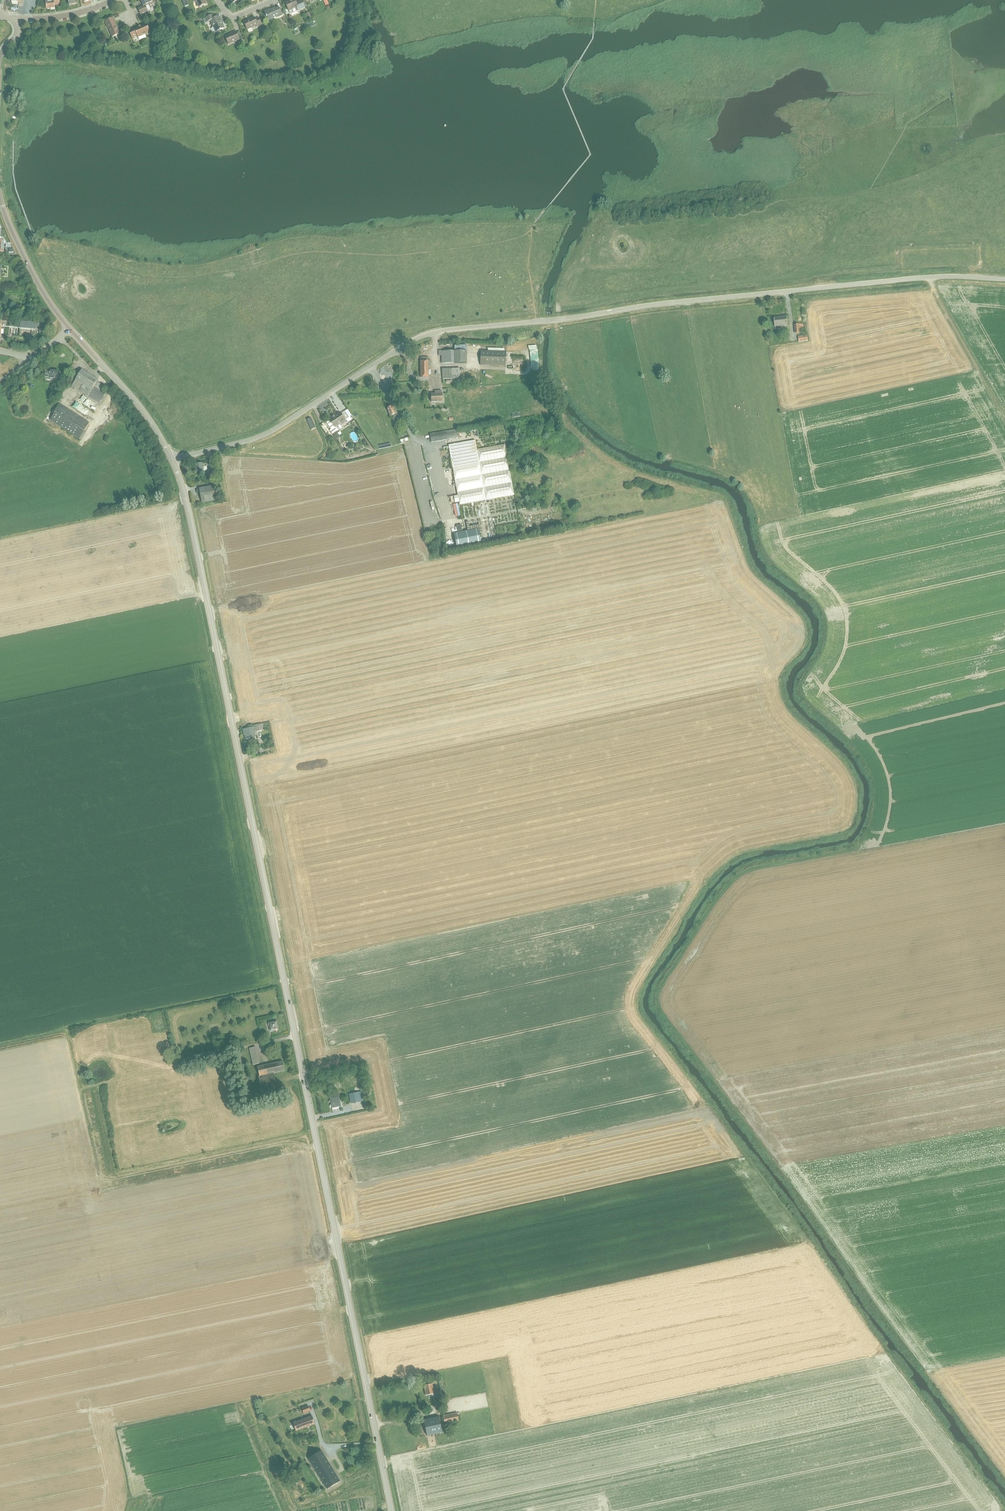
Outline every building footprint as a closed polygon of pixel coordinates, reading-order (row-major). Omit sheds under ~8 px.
[(60,3),(59,0),(45,0),(47,9),(50,8),(51,10),(55,9),(54,4),(60,3)] [(152,0),(141,0),(143,6),(138,8),(140,14),(147,11),(145,5),(149,4),(150,8),(155,6),(154,3),(153,2),(152,0)] [(305,7),(302,0),(296,3),(295,0),(291,0),(285,3),(289,11),(296,8),(297,10),(305,7)] [(276,17),(282,15),(279,8),(276,9),(275,8),(270,10),(270,9),(264,12),(268,20),(275,16),(276,17)] [(224,28),(219,16),(214,18),(213,15),(203,19),(205,23),(210,20),(213,27),(211,28),(213,33),(224,28)] [(256,27),(262,25),(259,18),(255,19),(254,17),(244,22),(247,30),(255,26),(256,27)] [(112,37),(120,34),(115,22),(113,18),(105,22),(107,28),(108,28),(112,37)] [(145,35),(150,33),(146,24),(129,31),(132,39),(135,38),(134,37),(137,36),(138,38),(145,35)] [(240,42),(243,40),(239,32),(236,33),(236,32),(225,36),(228,44),(239,40),(240,42)] [(775,327),(787,326),(786,317),(774,318),(775,327)] [(795,334),(804,333),(803,325),(795,326),(795,334)] [(441,351),(439,351),(439,356),(442,356),(442,363),(453,363),(467,363),(466,350),(454,351),(453,351),(441,351)] [(481,351),(480,365),(505,366),(506,352),(481,351)] [(428,378),(428,374),(428,366),(430,366),(430,361),(428,361),(428,358),(420,358),(421,378),(428,378)] [(443,379),(460,379),(459,369),(442,370),(443,379)] [(94,386),(96,382),(98,380),(82,370),(71,386),(99,404),(106,394),(94,386)] [(50,371),(45,371),(45,378),(45,379),(46,380),(47,380),(54,380),(53,382),(61,383),(61,378),(60,378),(60,375),(58,375),(58,371),(50,371)] [(442,402),(442,394),(441,394),(441,391),(437,391),(437,394),(431,394),(431,402),(442,402)] [(79,439),(89,423),(60,404),(50,420),(79,439)] [(397,420),(398,420),(398,418),(397,419),(392,407),(387,409),(390,417),(393,416),(394,418),(392,419),(394,422),(398,421),(397,420)] [(82,414),(92,419),(94,413),(85,409),(82,414)] [(102,429),(116,416),(112,412),(98,424),(102,429)] [(334,427),(345,420),(340,412),(328,420),(329,421),(326,422),(331,429),(334,427)] [(311,430),(315,428),(311,418),(306,420),(311,430)] [(447,440),(446,432),(430,435),(431,443),(447,440)] [(475,440),(448,445),(449,448),(458,496),(454,496),(455,503),(459,502),(459,505),(486,500),(477,453),(477,450),(476,444),(475,440)] [(505,445),(477,450),(477,453),(486,500),(495,499),(514,495),(505,448),(505,445)] [(206,466),(212,465),(211,461),(202,463),(202,464),(195,465),(196,472),(203,470),(204,471),(207,471),(206,466)] [(202,503),(216,500),(214,489),(200,491),(202,503)] [(457,549),(471,546),(481,544),(478,529),(454,534),(457,549)] [(253,728),(244,730),(246,739),(252,738),(253,739),(256,739),(255,737),(255,734),(257,733),(257,732),(260,732),(260,731),(259,726),(258,725),(253,726),(253,727),(253,728)] [(270,1031),(278,1029),(277,1021),(268,1022),(270,1031)] [(253,1065),(259,1064),(255,1047),(249,1048),(253,1065)] [(285,1071),(282,1061),(257,1067),(259,1077),(285,1071)] [(361,1092),(349,1094),(351,1103),(363,1101),(361,1092)] [(341,1106),(340,1100),(338,1093),(329,1095),(330,1099),(332,1099),(333,1101),(334,1101),(335,1103),(331,1104),(332,1108),(341,1106)] [(432,1384),(424,1386),(426,1396),(433,1394),(433,1396),(441,1394),(440,1390),(433,1392),(432,1384)] [(304,1414),(310,1411),(308,1406),(301,1408),(304,1414)] [(443,1416),(445,1424),(459,1421),(457,1413),(443,1416)] [(296,1431),(315,1424),(312,1416),(293,1423),(296,1431)] [(427,1436),(442,1433),(439,1417),(424,1420),(427,1436)] [(327,1489),(340,1481),(322,1451),(308,1459),(327,1489)] [(303,1488),(299,1490),(304,1499),(313,1494),(305,1481),(300,1484),(303,1488)]
